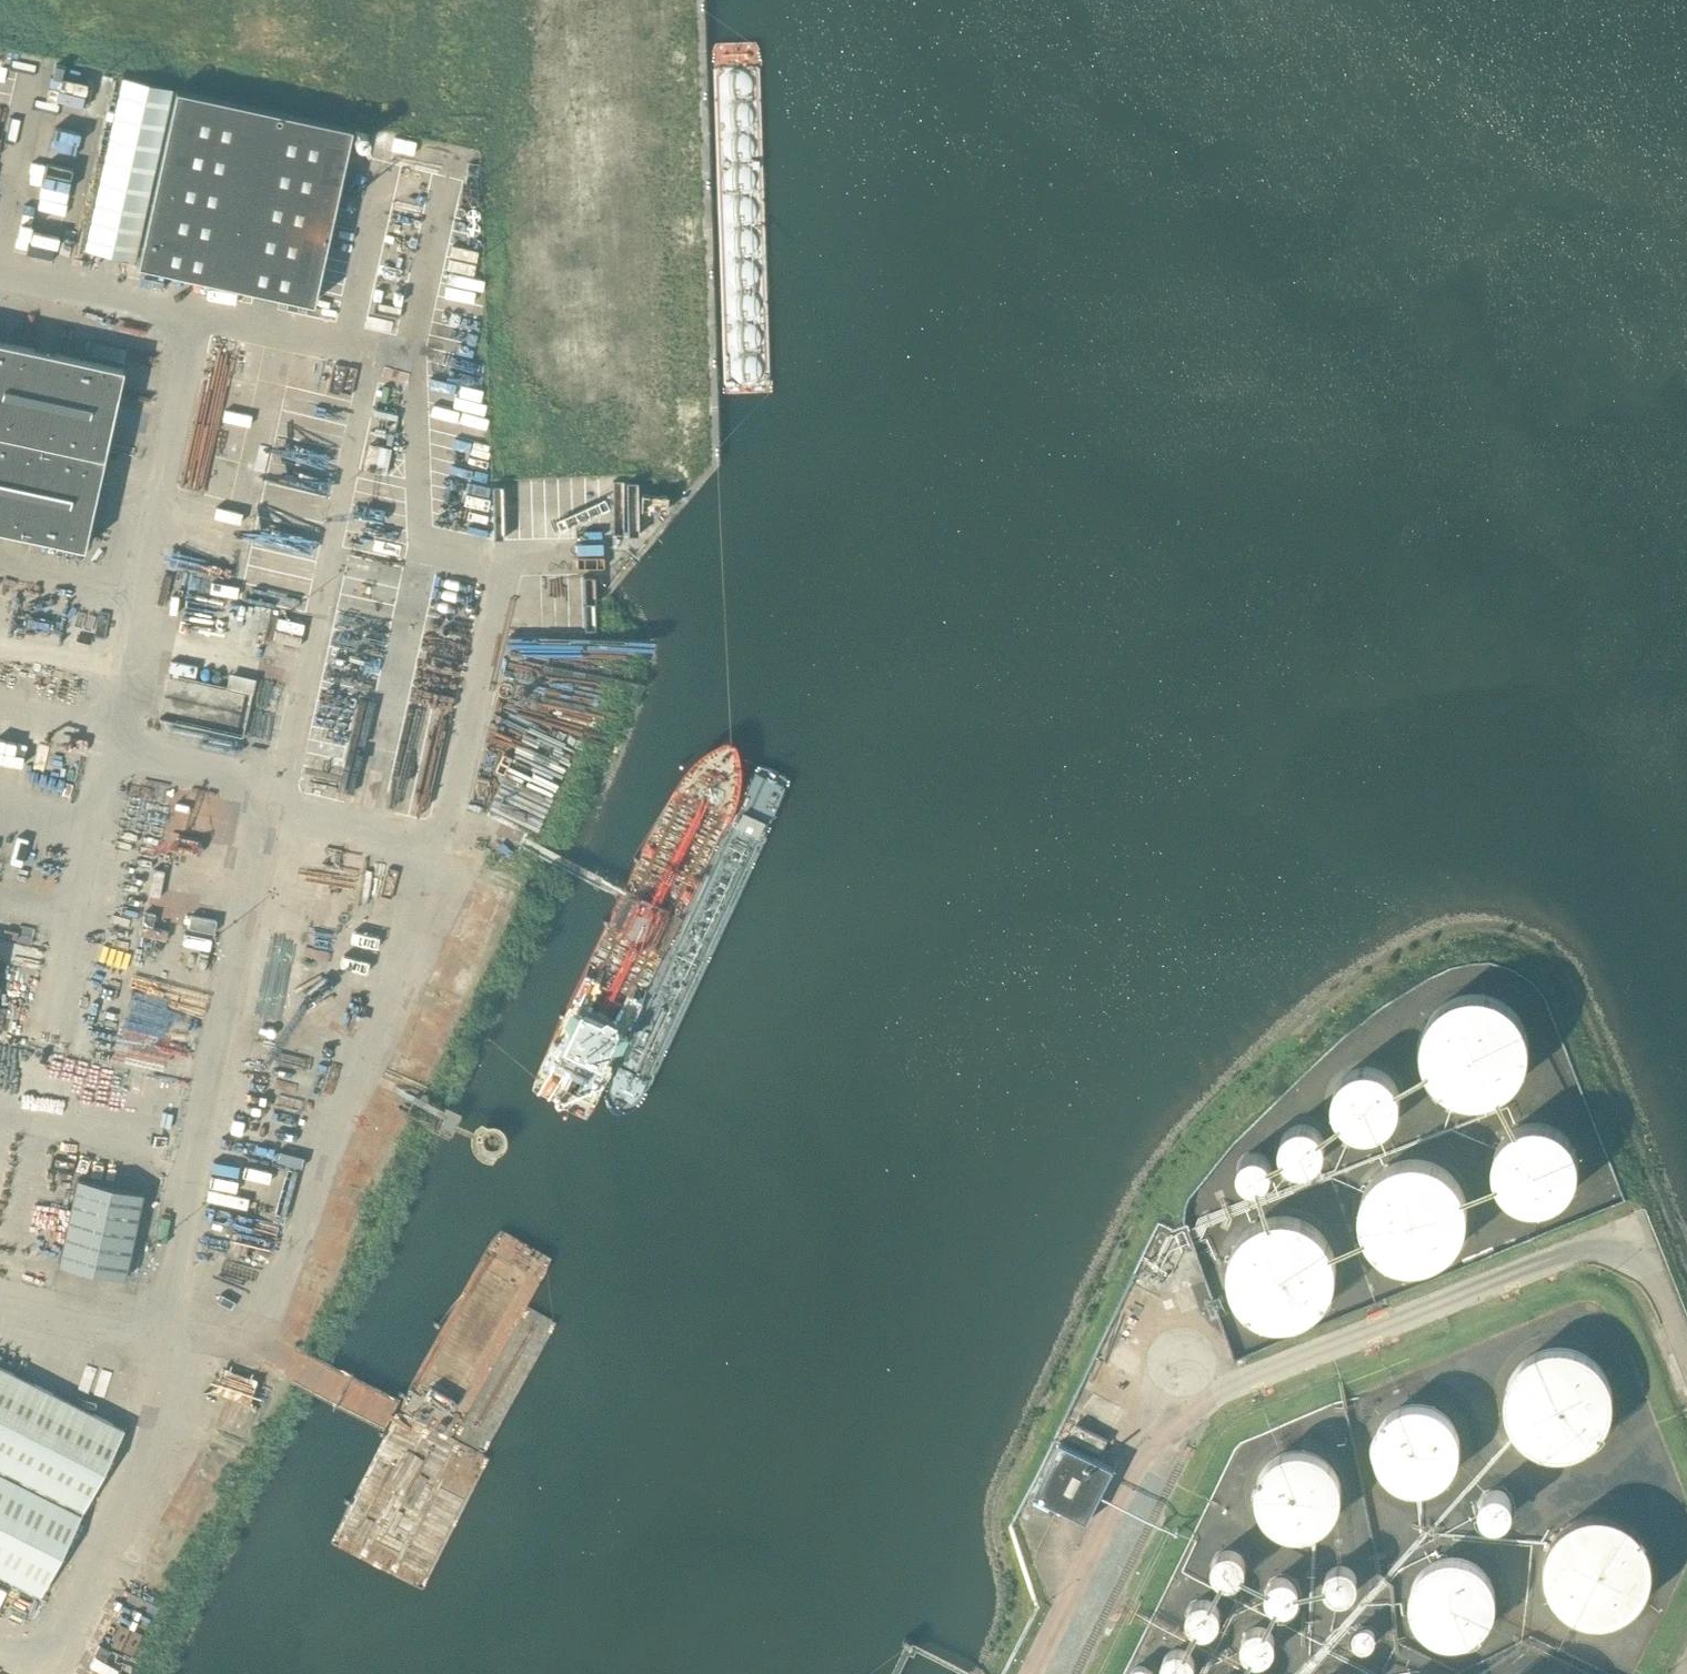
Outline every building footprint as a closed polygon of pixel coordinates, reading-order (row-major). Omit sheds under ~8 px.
[(122,77),(84,248),(134,259),(134,258),(138,259),(137,265),(313,303),(351,128),(175,89),(140,250),(136,249),(172,88),(122,77)] [(83,547),(103,455),(122,367),(0,340),(0,528),(83,547)] [(1451,1000),(1446,1003),(1442,1006),(1438,1009),(1435,1012),(1432,1017),(1429,1022),(1427,1026),(1425,1031),(1424,1036),(1423,1041),(1422,1046),(1423,1051),(1423,1056),(1424,1061),(1426,1066),(1428,1071),(1431,1075),(1434,1080),(1437,1083),(1441,1087),(1445,1090),(1449,1093),(1454,1095),(1458,1097),(1464,1099),(1469,1100),(1474,1100),(1479,1100),(1484,1099),(1489,1098),(1494,1097),(1499,1095),(1503,1092),(1507,1089),(1512,1086),(1515,1082),(1518,1078),(1521,1073),(1523,1069),(1525,1064),(1527,1059),(1528,1053),(1528,1049),(1528,1044),(1527,1038),(1526,1033),(1524,1028),(1522,1024),(1520,1019),(1517,1015),(1513,1011),(1509,1007),(1505,1004),(1501,1001),(1496,999),(1491,997),(1486,995),(1482,995),(1476,994),(1471,994),(1466,995),(1461,996),(1456,998),(1451,1000)] [(1350,1073),(1347,1074),(1344,1076),(1342,1079),(1340,1081),(1338,1084),(1337,1087),(1335,1089),(1334,1092),(1334,1096),(1333,1099),(1333,1102),(1334,1105),(1334,1109),(1335,1111),(1336,1115),(1338,1117),(1339,1120),(1341,1122),(1344,1125),(1346,1127),(1349,1128),(1352,1130),(1355,1131),(1358,1132),(1361,1133),(1364,1133),(1367,1133),(1370,1133),(1374,1133),(1376,1132),(1379,1130),(1382,1129),(1385,1127),(1388,1125),(1390,1123),(1392,1121),(1394,1118),(1395,1115),(1397,1112),(1397,1109),(1398,1106),(1399,1103),(1399,1100),(1398,1097),(1398,1093),(1397,1090),(1395,1087),(1394,1084),(1392,1082),(1390,1079),(1388,1077),(1386,1075),(1383,1073),(1380,1071),(1378,1070),(1374,1069),(1371,1069),(1368,1068),(1365,1068),(1362,1068),(1359,1069),(1355,1070),(1352,1071),(1350,1073)] [(1289,1128),(1287,1129),(1286,1131),(1284,1133),(1283,1135),(1282,1136),(1281,1140),(1280,1142),(1280,1144),(1280,1148),(1281,1150),(1281,1152),(1282,1154),(1283,1156),(1284,1158),(1286,1160),(1287,1162),(1289,1163),(1291,1164),(1292,1165),(1296,1167),(1300,1167),(1302,1167),(1305,1167),(1307,1167),(1309,1166),(1313,1164),(1315,1163),(1316,1162),(1319,1159),(1320,1158),(1321,1155),(1322,1153),(1323,1151),(1323,1149),(1323,1147),(1323,1145),(1323,1143),(1323,1141),(1322,1139),(1321,1136),(1321,1135),(1319,1133),(1318,1131),(1317,1130),(1315,1128),(1313,1127),(1309,1125),(1307,1125),(1305,1124),(1301,1124),(1298,1124),(1295,1125),(1293,1126),(1291,1127),(1289,1128)] [(1519,1128),(1516,1130),(1513,1132),(1509,1135),(1507,1137),(1504,1141),(1502,1144),(1499,1148),(1498,1151),(1497,1155),(1496,1160),(1495,1164),(1495,1168),(1496,1172),(1496,1176),(1497,1180),(1499,1184),(1501,1188),(1503,1191),(1506,1194),(1509,1197),(1512,1200),(1515,1202),(1519,1204),(1523,1206),(1527,1207),(1531,1208),(1535,1208),(1539,1208),(1543,1208),(1547,1207),(1551,1206),(1555,1205),(1559,1203),(1562,1200),(1566,1198),(1568,1195),(1571,1191),(1573,1188),(1575,1184),(1577,1180),(1578,1177),(1579,1172),(1579,1169),(1579,1164),(1579,1160),(1578,1156),(1577,1152),(1575,1149),(1573,1145),(1571,1141),(1569,1138),(1565,1135),(1562,1133),(1559,1130),(1555,1128),(1552,1127),(1548,1126),(1544,1125),(1540,1124),(1536,1124),(1532,1124),(1527,1125),(1523,1126),(1519,1128)] [(1239,1171),(1240,1173),(1241,1176),(1243,1179),(1245,1181),(1248,1182),(1251,1183),(1254,1184),(1257,1184),(1260,1183),(1263,1182),(1265,1180),(1267,1178),(1269,1175),(1270,1172),(1270,1169),(1270,1166),(1269,1163),(1268,1160),(1266,1158),(1264,1156),(1262,1154),(1258,1153),(1256,1153),(1252,1153),(1249,1154),(1246,1155),(1244,1157),(1242,1159),(1241,1162),(1240,1165),(1239,1168),(1239,1171)] [(1414,1267),(1418,1266),(1424,1266),(1429,1264),(1435,1262),(1439,1260),(1444,1257),(1447,1255),(1451,1251),(1455,1247),(1458,1243),(1461,1238),(1463,1234),(1465,1229),(1466,1224),(1467,1219),(1467,1214),(1467,1208),(1466,1203),(1465,1198),(1463,1193),(1460,1188),(1458,1184),(1455,1180),(1451,1175),(1447,1172),(1443,1169),(1438,1166),(1434,1164),(1429,1162),(1423,1161),(1419,1160),(1413,1160),(1408,1160),(1403,1161),(1398,1162),(1393,1164),(1388,1166),(1383,1169),(1379,1172),(1376,1176),(1372,1180),(1369,1184),(1367,1188),(1364,1193),(1363,1198),(1361,1203),(1361,1208),(1360,1213),(1361,1219),(1361,1224),(1363,1229),(1364,1234),(1367,1239),(1370,1243),(1373,1247),(1376,1251),(1380,1255),(1384,1258),(1389,1260),(1394,1263),(1398,1264),(1403,1266),(1409,1266),(1414,1267)] [(124,1279),(142,1193),(77,1179),(59,1265),(124,1279)] [(1231,1289),(1233,1293),(1236,1297),(1239,1302),(1242,1306),(1246,1310),(1250,1313),(1254,1316),(1259,1318),(1265,1320),(1269,1322),(1275,1323),(1280,1323),(1285,1323),(1290,1322),(1295,1321),(1300,1320),(1305,1318),(1310,1315),(1314,1312),(1318,1309),(1321,1305),(1324,1301),(1327,1297),(1329,1293),(1331,1287),(1333,1282),(1334,1277),(1334,1272),(1334,1267),(1334,1261),(1333,1256),(1331,1252),(1329,1246),(1326,1242),(1323,1238),(1320,1233),(1316,1230),(1312,1227),(1308,1224),(1303,1221),(1299,1220),(1294,1218),(1289,1217),(1283,1216),(1278,1216),(1273,1217),(1268,1218),(1263,1219),(1258,1222),(1254,1224),(1249,1227),(1245,1230),(1241,1234),(1238,1238),(1235,1243),(1233,1247),(1231,1252),(1229,1258),(1228,1263),(1228,1268),(1228,1273),(1229,1279),(1230,1283),(1231,1289)] [(1165,1302),(1168,1311),(1175,1308),(1173,1300),(1165,1302)] [(1516,1429),(1518,1433),(1522,1437),(1526,1441),(1530,1445),(1534,1447),(1539,1450),(1544,1451),(1549,1453),(1554,1454),(1560,1454),(1565,1454),(1569,1453),(1575,1452),(1580,1451),(1585,1449),(1589,1446),(1593,1443),(1598,1439),(1601,1436),(1605,1431),(1607,1427),(1609,1423),(1611,1418),(1613,1412),(1614,1408),(1614,1403),(1614,1397),(1613,1392),(1612,1387),(1611,1382),(1609,1377),(1606,1372),(1603,1368),(1599,1364),(1596,1361),(1592,1358),(1588,1355),(1583,1352),(1578,1350),(1573,1349),(1568,1348),(1562,1348),(1558,1348),(1552,1348),(1547,1349),(1542,1351),(1537,1353),(1533,1355),(1529,1358),(1524,1362),(1521,1366),(1518,1369),(1515,1374),(1512,1378),(1510,1384),(1509,1388),(1508,1394),(1508,1399),(1508,1404),(1508,1409),(1509,1414),(1511,1420),(1513,1424),(1516,1429)] [(40,1595),(83,1509),(124,1429),(0,1366),(0,1577),(40,1595)] [(1390,1414),(1387,1417),(1384,1420),(1382,1423),(1380,1427),(1379,1431),(1378,1434),(1377,1439),(1376,1442),(1376,1447),(1377,1451),(1378,1455),(1379,1459),(1380,1463),(1382,1466),(1384,1469),(1387,1473),(1390,1476),(1393,1478),(1396,1480),(1399,1482),(1403,1484),(1407,1485),(1411,1486),(1415,1487),(1419,1487),(1423,1487),(1427,1486),(1431,1485),(1435,1484),(1439,1482),(1442,1480),(1445,1478),(1448,1475),(1451,1472),(1454,1468),(1455,1465),(1457,1461),(1458,1457),(1459,1453),(1460,1449),(1460,1445),(1459,1441),(1459,1437),(1458,1433),(1456,1429),(1454,1425),(1452,1422),(1450,1419),(1447,1415),(1443,1413),(1440,1410),(1437,1408),(1433,1407),(1429,1405),(1425,1404),(1421,1404),(1416,1404),(1412,1404),(1408,1405),(1404,1406),(1400,1407),(1396,1409),(1393,1411),(1390,1414)] [(1061,1441),(1060,1443),(1034,1495),(1088,1522),(1115,1468),(1061,1441)] [(1272,1460),(1269,1462),(1266,1465),(1264,1469),(1262,1473),(1260,1476),(1259,1480),(1258,1484),(1257,1488),(1257,1492),(1257,1497),(1258,1500),(1259,1505),(1260,1508),(1262,1512),(1264,1516),(1267,1519),(1269,1522),(1272,1525),(1276,1527),(1279,1529),(1283,1531),(1287,1532),(1291,1533),(1295,1534),(1299,1534),(1303,1534),(1307,1534),(1311,1533),(1315,1531),(1319,1530),(1322,1527),(1326,1525),(1329,1522),(1332,1519),(1334,1516),(1336,1512),(1338,1508),(1339,1504),(1340,1500),(1341,1496),(1341,1492),(1341,1488),(1340,1484),(1339,1480),(1338,1476),(1336,1473),(1334,1469),(1332,1466),(1329,1463),(1325,1460),(1322,1457),(1319,1455),(1315,1454),(1311,1452),(1307,1451),(1303,1450),(1299,1450),(1295,1450),(1291,1451),(1287,1452),(1283,1453),(1280,1455),(1276,1457),(1272,1460)] [(1488,1494),(1485,1496),(1484,1498),(1483,1501),(1482,1504),(1482,1507),(1483,1510),(1484,1513),(1485,1515),(1488,1518),(1490,1519),(1493,1521),(1496,1521),(1499,1522),(1502,1521),(1505,1520),(1507,1519),(1509,1518),(1509,1517),(1511,1515),(1512,1512),(1513,1509),(1513,1506),(1513,1503),(1512,1500),(1510,1497),(1508,1495),(1505,1493),(1503,1491),(1500,1491),(1497,1491),(1493,1491),(1490,1492),(1488,1494)] [(1572,1525),(1567,1528),(1564,1532),(1560,1535),(1557,1540),(1555,1544),(1553,1548),(1551,1554),(1550,1559),(1549,1564),(1549,1570),(1549,1575),(1550,1579),(1551,1585),(1553,1589),(1555,1594),(1558,1599),(1561,1603),(1565,1607),(1569,1610),(1573,1613),(1577,1616),(1582,1618),(1587,1620),(1592,1621),(1597,1622),(1602,1622),(1607,1622),(1612,1621),(1618,1620),(1622,1618),(1627,1616),(1632,1613),(1636,1610),(1640,1607),(1643,1603),(1646,1599),(1649,1594),(1651,1589),(1653,1584),(1654,1580),(1655,1574),(1655,1569),(1655,1564),(1654,1559),(1653,1553),(1651,1548),(1648,1544),(1646,1539),(1643,1535),(1639,1531),(1635,1528),(1631,1524),(1626,1522),(1622,1520),(1617,1518),(1611,1517),(1606,1516),(1601,1516),(1596,1516),(1591,1517),(1586,1518),(1580,1520),(1576,1522),(1572,1525)] [(1220,1553),(1218,1555),(1216,1557),(1215,1560),(1214,1563),(1213,1566),(1214,1569),(1215,1572),(1216,1575),(1218,1577),(1220,1579),(1223,1581),(1226,1582),(1229,1582),(1232,1582),(1235,1581),(1238,1580),(1239,1579),(1240,1578),(1242,1576),(1243,1573),(1245,1570),(1245,1567),(1245,1564),(1244,1561),(1243,1558),(1241,1556),(1238,1554),(1235,1552),(1232,1551),(1229,1551),(1226,1551),(1223,1552),(1220,1553)] [(1426,1569),(1423,1572),(1421,1575),(1419,1579),(1417,1582),(1415,1586),(1414,1591),(1414,1594),(1413,1598),(1413,1603),(1414,1606),(1415,1611),(1416,1614),(1418,1618),(1420,1622),(1422,1625),(1425,1628),(1428,1631),(1431,1634),(1434,1636),(1438,1638),(1442,1639),(1446,1640),(1450,1641),(1453,1641),(1458,1641),(1462,1641),(1466,1640),(1470,1639),(1474,1637),(1477,1635),(1480,1633),(1483,1630),(1486,1627),(1489,1624),(1491,1621),(1493,1617),(1494,1613),(1496,1609),(1496,1605),(1497,1601),(1497,1597),(1496,1593),(1495,1589),(1494,1585),(1492,1581),(1490,1578),(1488,1574),(1486,1572),(1483,1568),(1479,1566),(1476,1564),(1473,1562),(1469,1560),(1464,1559),(1461,1558),(1457,1558),(1452,1558),(1448,1558),(1444,1559),(1440,1561),(1437,1562),(1433,1564),(1430,1566),(1426,1569)] [(1333,1569),(1331,1571),(1329,1574),(1328,1577),(1327,1580),(1327,1583),(1327,1586),(1328,1588),(1330,1591),(1332,1593),(1334,1595),(1337,1596),(1340,1597),(1343,1598),(1346,1597),(1349,1596),(1352,1595),(1354,1593),(1356,1591),(1357,1588),(1358,1585),(1358,1582),(1358,1578),(1357,1576),(1355,1573),(1353,1571),(1351,1569),(1348,1567),(1345,1567),(1342,1566),(1339,1567),(1336,1568),(1333,1569)] [(1276,1580),(1274,1581),(1271,1584),(1270,1586),(1269,1589),(1268,1592),(1268,1595),(1269,1598),(1270,1601),(1272,1603),(1274,1606),(1276,1607),(1279,1608),(1282,1609),(1285,1609),(1288,1608),(1291,1607),(1293,1606),(1296,1603),(1297,1601),(1299,1598),(1299,1595),(1299,1592),(1299,1589),(1297,1586),(1296,1584),(1294,1582),(1291,1580),(1288,1579),(1285,1578),(1282,1578),(1279,1579),(1276,1580)] [(1195,1602),(1193,1604),(1191,1606),(1189,1609),(1189,1612),(1188,1615),(1189,1618),(1189,1621),(1191,1624),(1193,1626),(1195,1628),(1198,1630),(1200,1631),(1204,1631),(1207,1631),(1210,1630),(1213,1629),(1215,1627),(1217,1625),(1218,1622),(1219,1619),(1220,1616),(1220,1613),(1219,1610),(1217,1607),(1215,1604),(1213,1602),(1210,1601),(1208,1600),(1204,1600),(1201,1600),(1198,1601),(1195,1602)] [(1250,1629),(1248,1631),(1246,1634),(1244,1637),(1243,1639),(1243,1643),(1243,1646),(1244,1648),(1246,1651),(1248,1654),(1250,1656),(1253,1657),(1256,1658),(1259,1658),(1262,1658),(1265,1657),(1268,1656),(1270,1654),(1272,1651),(1274,1649),(1275,1646),(1275,1643),(1275,1640),(1274,1637),(1272,1634),(1270,1632),(1268,1629),(1265,1628),(1262,1627),(1259,1627),(1255,1627),(1253,1628),(1250,1629)] [(1361,1629),(1359,1630),(1357,1632),(1356,1633),(1355,1635),(1354,1637),(1354,1639),(1355,1642),(1355,1643),(1357,1645),(1358,1647),(1360,1648),(1362,1649),(1364,1649),(1366,1649),(1368,1648),(1370,1647),(1372,1646),(1373,1645),(1374,1643),(1375,1641),(1375,1639),(1375,1637),(1375,1635),(1374,1633),(1373,1632),(1372,1630),(1370,1629),(1368,1628),(1366,1628),(1364,1628),(1362,1628),(1361,1629)] [(1167,1654),(1165,1656),(1164,1659),(1163,1662),(1163,1665),(1163,1668),(1164,1671),(1166,1673),(1191,1673),(1192,1673),(1193,1670),(1194,1667),(1194,1664),(1194,1661),(1193,1658),(1192,1656),(1189,1653),(1187,1651),(1184,1650),(1181,1649),(1178,1649),(1175,1649),(1172,1650),(1170,1652),(1167,1654)]
